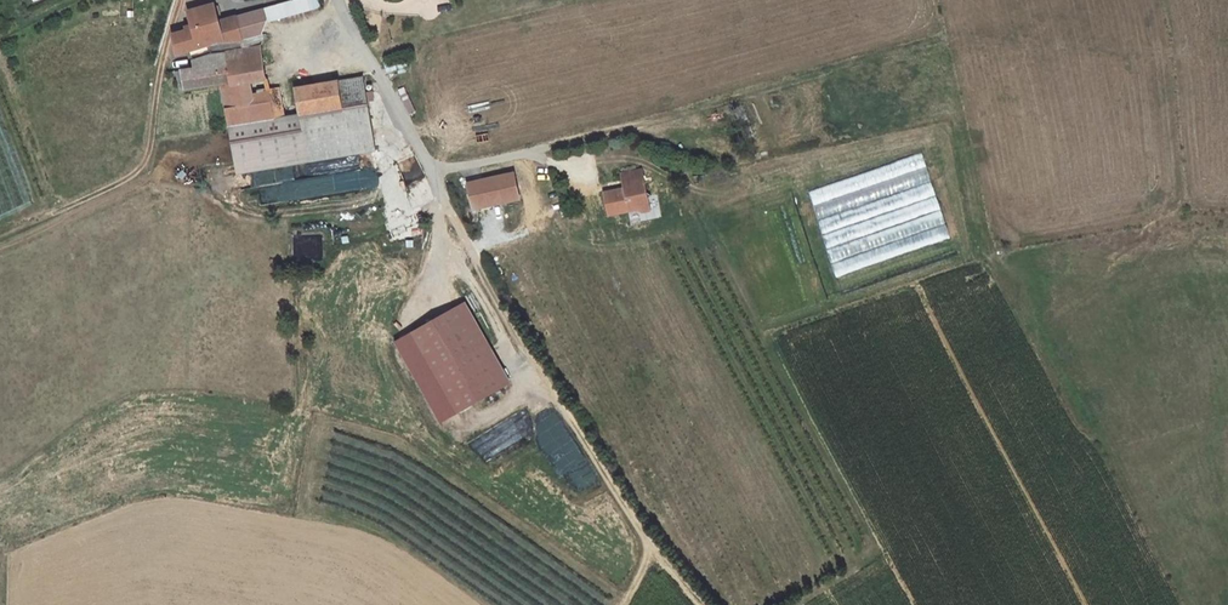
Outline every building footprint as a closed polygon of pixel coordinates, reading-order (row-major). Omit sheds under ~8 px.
[(238,18),(243,39),(259,34),(257,26),(311,12),(308,0),(307,0),(238,18)] [(194,11),(198,29),(223,22),(218,5),(194,11)] [(198,29),(178,35),(182,54),(195,51),(243,39),(238,18),(223,22),(198,29)] [(243,39),(246,52),(261,49),(259,34),(243,39)] [(243,39),(195,51),(198,60),(246,52),(243,39)] [(263,85),(261,49),(246,52),(198,60),(197,70),(181,72),(183,95),(218,92),(227,131),(232,131),(256,125),(250,99),(248,88),(263,85)] [(183,95),(181,72),(175,73),(177,95),(183,95)] [(363,78),(339,83),(345,107),(368,103),(368,102),(367,94),(363,78)] [(306,115),(345,107),(339,83),(301,91),(306,115)] [(279,121),(273,95),(264,97),(269,123),(279,121)] [(256,125),(269,123),(264,97),(250,99),(256,125)] [(256,125),(232,131),(242,179),(378,152),(368,103),(345,107),(306,115),(279,121),(269,123),(256,125)] [(528,167),(482,177),(488,202),(533,192),(528,167)] [(330,174),(331,191),(355,190),(354,173),(330,174)] [(656,192),(647,192),(642,174),(625,178),(628,186),(608,192),(613,216),(641,208),(643,212),(650,210),(648,203),(656,192)] [(309,181),(309,179),(282,184),(284,200),(329,192),(328,187),(323,188),(321,178),(309,181)] [(942,211),(826,247),(839,290),(955,255),(942,211)] [(469,306),(458,312),(504,391),(514,385),(469,306)] [(458,312),(417,336),(462,415),(504,391),(458,312)]
